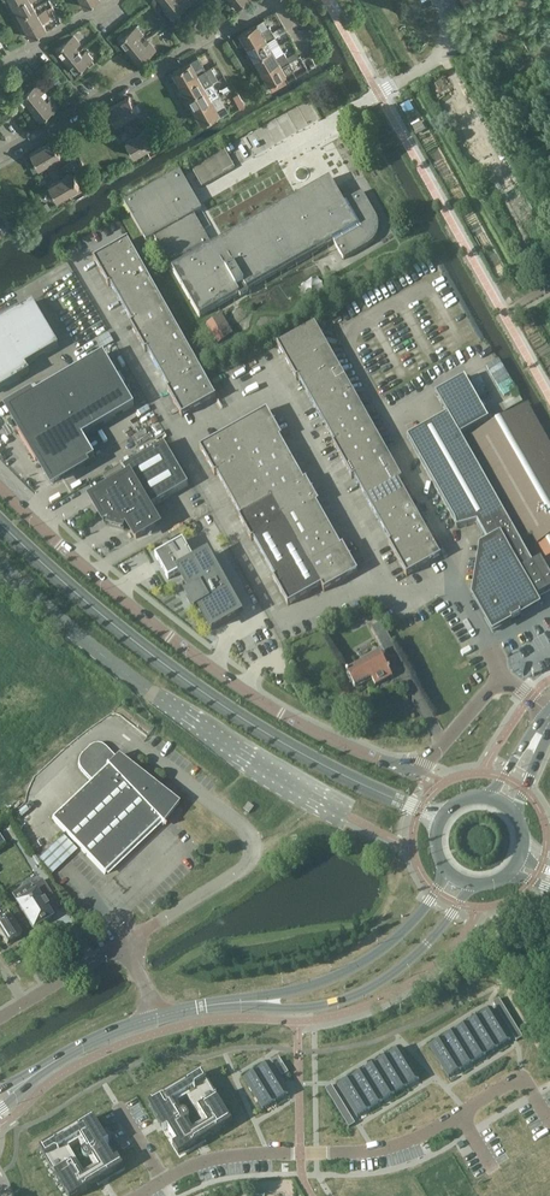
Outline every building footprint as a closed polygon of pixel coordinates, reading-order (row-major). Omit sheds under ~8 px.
[(19,16),(35,7),(31,1),(33,0),(23,0),(11,7),(13,10),(15,9),(19,16)] [(186,7),(191,2),(189,0),(170,0),(164,5),(174,17),(186,7)] [(237,8),(247,0),(230,0),(237,8)] [(21,24),(23,28),(50,13),(47,8),(38,13),(35,7),(19,16),(23,23),(21,24)] [(50,13),(23,28),(25,31),(27,30),(32,38),(47,29),(43,22),(52,17),(50,13)] [(274,22),(278,24),(274,31),(279,35),(286,26),(277,19),(274,22)] [(240,33),(248,46),(273,31),(270,26),(262,31),(258,23),(240,33)] [(119,40),(129,52),(143,41),(140,38),(144,34),(137,25),(119,40)] [(248,46),(255,58),(272,48),(268,41),(275,37),(273,31),(248,46)] [(56,49),(66,62),(79,50),(77,47),(81,43),(74,35),(56,49)] [(143,41),(129,52),(139,64),(157,50),(150,41),(146,45),(143,41)] [(255,58),(262,71),(287,56),(284,51),(277,56),(272,48),(255,58)] [(66,62),(76,74),(93,59),(86,50),(82,53),(79,50),(66,62)] [(262,71),(269,84),(287,73),(282,66),(290,62),(287,56),(262,71)] [(173,71),(181,84),(206,70),(203,64),(195,69),(191,61),(173,71)] [(181,84),(188,97),(205,87),(213,82),(206,70),(181,84)] [(21,96),(31,108),(45,97),(42,94),(46,91),(39,82),(21,96)] [(188,97),(195,109),(220,95),(217,89),(210,94),(205,87),(188,97)] [(80,100),(73,93),(70,96),(76,104),(80,100)] [(240,108),(245,105),(238,93),(233,96),(240,108)] [(195,109),(202,122),(218,113),(219,116),(229,111),(220,95),(195,109)] [(129,96),(118,102),(127,118),(132,126),(136,123),(132,115),(138,112),(129,96)] [(31,108),(41,121),(59,106),(52,97),(47,101),(45,97),(31,108)] [(127,118),(118,102),(107,109),(116,124),(122,120),(127,129),(132,126),(127,118)] [(136,134),(145,150),(156,144),(147,128),(141,132),(136,123),(132,126),(136,134)] [(127,129),(132,137),(125,141),(134,156),(145,150),(136,134),(132,126),(127,129)] [(53,140),(42,147),(51,162),(55,170),(60,167),(55,159),(61,156),(53,140)] [(203,185),(235,167),(224,146),(191,164),(203,185)] [(51,162),(42,147),(31,153),(39,168),(46,165),(51,173),(55,170),(51,162)] [(79,188),(71,172),(65,176),(60,167),(55,170),(60,178),(69,194),(79,188)] [(58,200),(69,194),(60,178),(55,170),(51,173),(55,181),(49,185),(58,200)] [(329,180),(329,179),(212,246),(194,215),(202,210),(180,172),(124,204),(146,242),(154,237),(172,269),(200,317),(239,295),(241,298),(249,293),(247,290),(333,241),(344,259),(368,246),(369,245),(372,242),(374,241),(376,237),(378,232),(379,228),(379,223),(378,221),(378,219),(376,215),(362,192),(344,203),(330,180),(329,180)] [(47,201),(40,205),(39,205),(44,213),(52,209),(47,201)] [(128,241),(93,260),(94,261),(108,286),(108,287),(110,285),(132,324),(130,325),(130,326),(145,351),(144,352),(145,352),(147,351),(169,389),(167,391),(182,416),(181,416),(182,417),(216,398),(216,397),(215,397),(128,242),(128,241)] [(298,286),(307,299),(326,286),(317,273),(298,286)] [(17,378),(18,380),(29,373),(25,366),(58,347),(32,302),(27,305),(24,299),(0,313),(0,388),(17,378)] [(99,313),(86,321),(102,347),(114,340),(99,313)] [(218,316),(209,319),(217,341),(226,338),(218,316)] [(406,576),(441,557),(441,556),(440,556),(398,481),(402,479),(314,324),(277,346),(296,379),(296,380),(298,379),(335,443),(332,445),(333,445),(352,478),(351,478),(352,479),(354,478),(391,542),(388,544),(389,545),(389,544),(406,575),(406,576)] [(487,337),(475,344),(484,359),(496,351),(487,337)] [(9,410),(22,431),(52,483),(95,458),(82,437),(134,407),(103,355),(9,410)] [(488,421),(464,378),(435,395),(447,415),(407,438),(455,522),(457,529),(477,524),(480,528),(484,535),(474,597),(493,631),(509,622),(509,624),(510,623),(508,619),(520,613),(522,617),(523,616),(522,615),(538,606),(519,572),(532,565),(460,436),(488,421)] [(549,537),(549,446),(527,406),(472,437),(468,440),(524,539),(528,537),(531,535),(536,545),(549,537)] [(267,411),(233,430),(325,591),(358,572),(357,572),(343,546),(341,547),(317,504),(319,503),(319,502),(318,502),(306,481),(307,481),(306,480),(304,481),(280,439),(282,437),(281,437),(267,411)] [(325,591),(233,430),(199,449),(200,449),(214,474),(214,475),(215,475),(217,474),(241,517),(238,518),(239,519),(251,540),(251,541),(254,540),(275,578),(273,579),(273,580),(273,579),(288,605),(288,606),(321,587),(324,592),(325,591)] [(91,501),(104,522),(110,518),(113,519),(111,527),(121,530),(123,521),(126,522),(136,539),(157,527),(147,510),(189,486),(164,444),(123,469),(129,479),(91,501)] [(549,566),(549,537),(536,545),(537,546),(538,545),(549,566)] [(180,573),(191,594),(192,595),(188,598),(194,610),(199,607),(212,630),(239,615),(207,557),(195,563),(183,541),(155,556),(168,580),(180,573)] [(381,623),(372,628),(385,652),(395,646),(381,623)] [(379,653),(361,664),(346,672),(354,688),(371,679),(374,685),(391,675),(379,653)] [(81,768),(91,782),(52,819),(105,874),(134,848),(161,823),(166,828),(181,806),(117,756),(115,758),(104,747),(95,747),(87,751),(80,759),(81,768)] [(249,803),(244,810),(249,814),(254,808),(249,803)] [(51,878),(46,882),(51,892),(57,889),(51,878)] [(35,892),(17,903),(33,929),(51,917),(45,908),(47,907),(43,900),(52,895),(42,880),(32,887),(35,892)] [(0,923),(0,933),(7,944),(21,936),(10,917),(0,923)] [(479,1016),(488,1032),(501,1024),(491,1009),(491,1010),(480,1017),(479,1016)] [(467,1024),(466,1024),(476,1040),(488,1032),(479,1016),(478,1017),(479,1018),(467,1025),(467,1024)] [(454,1031),(454,1032),(464,1047),(476,1040),(466,1024),(467,1025),(455,1033),(454,1031)] [(501,1024),(488,1032),(498,1047),(497,1046),(509,1039),(510,1040),(511,1040),(501,1024)] [(442,1039),(451,1055),(464,1047),(454,1032),(454,1033),(443,1040),(442,1039)] [(488,1032),(476,1040),(485,1055),(486,1055),(485,1054),(497,1047),(497,1048),(498,1047),(488,1032)] [(430,1046),(429,1047),(439,1062),(451,1055),(442,1039),(441,1039),(442,1041),(431,1048),(430,1046)] [(476,1040),(464,1047),(473,1063),(474,1062),(473,1061),(484,1054),(485,1055),(476,1040)] [(464,1047),(451,1055),(461,1070),(460,1069),(472,1062),(473,1063),(464,1047)] [(388,1056),(387,1056),(397,1072),(410,1064),(400,1048),(399,1049),(400,1050),(388,1057),(388,1056)] [(451,1055),(439,1062),(448,1078),(449,1078),(448,1076),(460,1069),(461,1070),(451,1055)] [(375,1063),(375,1064),(385,1079),(397,1072),(387,1056),(388,1057),(376,1064),(375,1063)] [(256,1071),(266,1087),(278,1079),(269,1063),(268,1064),(269,1065),(257,1072),(256,1071)] [(363,1071),(372,1087),(385,1079),(375,1064),(375,1065),(364,1072),(363,1071)] [(410,1064),(397,1072),(406,1087),(407,1087),(406,1086),(418,1079),(418,1080),(419,1079),(410,1064)] [(244,1078),(243,1079),(253,1094),(266,1087),(256,1071),(257,1072),(245,1080),(244,1078)] [(351,1079),(350,1079),(360,1094),(372,1087),(363,1071),(362,1071),(363,1073),(351,1080),(351,1079)] [(397,1072),(385,1079),(394,1095),(394,1094),(394,1093),(405,1086),(406,1087),(397,1072)] [(202,1073),(148,1105),(156,1118),(163,1129),(163,1130),(163,1131),(168,1128),(177,1144),(173,1146),(179,1155),(183,1153),(204,1140),(206,1142),(205,1140),(232,1123),(231,1122),(227,1115),(227,1114),(222,1107),(222,1106),(217,1099),(217,1098),(212,1091),(211,1089),(207,1082),(207,1081),(202,1074),(202,1073)] [(278,1079),(266,1087),(275,1102),(276,1102),(275,1101),(287,1094),(287,1095),(288,1094),(278,1079)] [(338,1086),(338,1087),(347,1102),(360,1094),(350,1079),(351,1080),(339,1087),(338,1086)] [(385,1079),(372,1087),(382,1102),(381,1101),(393,1094),(394,1095),(385,1079)] [(266,1087),(253,1094),(263,1110),(263,1109),(263,1108),(274,1101),(275,1102),(266,1087)] [(372,1087),(360,1094),(369,1110),(370,1110),(369,1108),(381,1101),(381,1102),(382,1102),(372,1087)] [(360,1094),(347,1102),(357,1118),(357,1117),(357,1116),(368,1109),(369,1110),(360,1094)] [(40,1150),(40,1151),(45,1158),(45,1159),(49,1166),(50,1168),(55,1175),(55,1176),(60,1183),(61,1184),(65,1191),(65,1192),(67,1195),(77,1195),(97,1184),(99,1186),(99,1185),(98,1183),(119,1170),(119,1171),(124,1168),(118,1159),(114,1161),(104,1146),(109,1143),(109,1142),(108,1143),(108,1142),(101,1131),(93,1118),(40,1150)]
